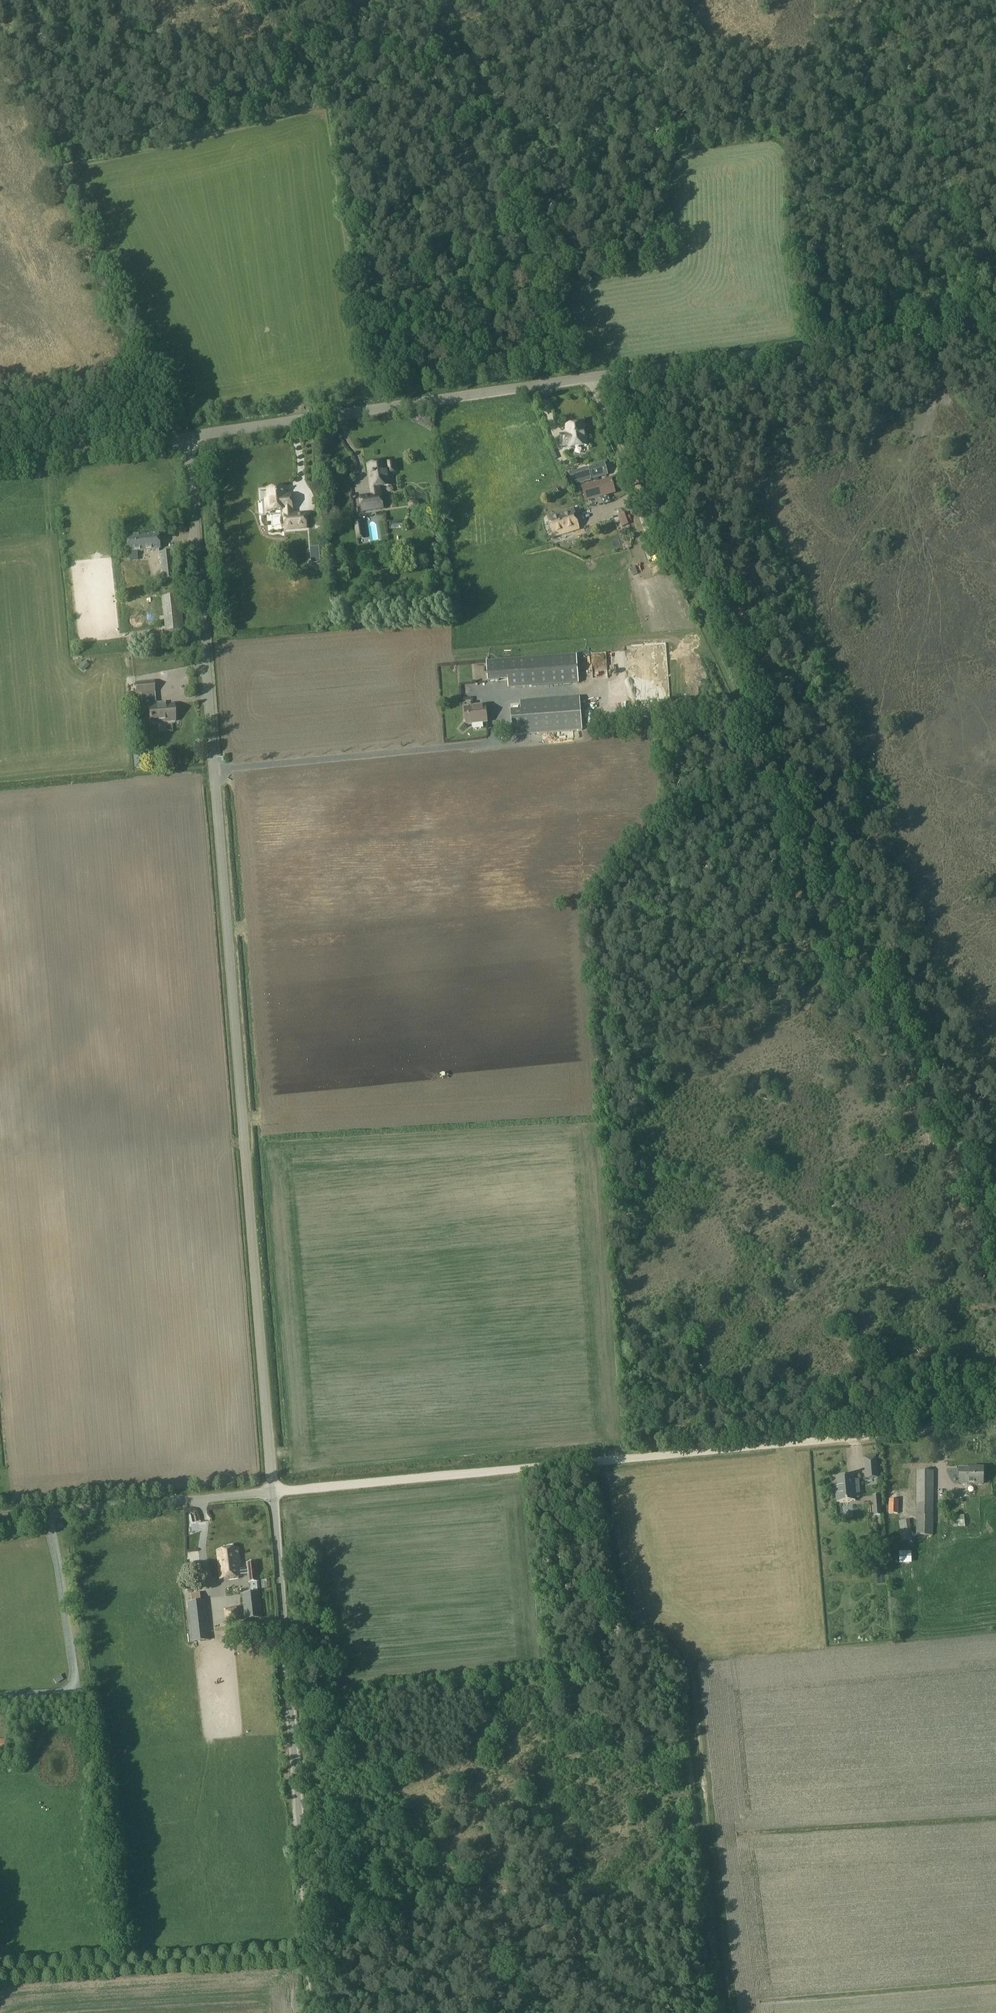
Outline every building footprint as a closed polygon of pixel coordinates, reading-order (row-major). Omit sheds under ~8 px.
[(588,446),(585,424),(568,426),(569,436),(564,436),(564,435),(561,436),(562,446),(570,445),(571,448),(588,446)] [(371,494),(359,496),(361,511),(383,507),(379,485),(392,483),(391,473),(396,472),(395,462),(387,463),(387,461),(366,465),(371,494)] [(593,480),(608,475),(604,463),(589,468),(593,480)] [(588,467),(569,473),(572,484),(592,479),(588,467)] [(577,490),(581,503),(610,495),(606,481),(577,490)] [(267,489),(267,499),(264,499),(265,512),(283,511),(284,531),(307,529),(306,512),(294,513),(292,494),(287,494),(286,487),(267,489)] [(553,537),(577,530),(579,529),(573,510),(548,517),(553,537)] [(596,523),(599,533),(624,527),(621,517),(596,523)] [(354,522),(356,539),(364,538),(362,521),(354,522)] [(160,550),(158,533),(125,537),(127,554),(160,550)] [(176,578),(173,551),(159,553),(162,580),(176,578)] [(632,647),(638,719),(672,716),(666,644),(632,647)] [(487,662),(488,682),(508,680),(509,688),(579,683),(577,655),(487,662)] [(89,665),(84,661),(79,667),(83,672),(89,665)] [(174,705),(156,706),(154,681),(135,682),(136,695),(141,694),(142,708),(149,707),(150,723),(175,722),(174,705)] [(521,714),(511,714),(513,738),(581,733),(579,699),(521,704),(521,714)] [(472,706),(473,708),(465,709),(466,725),(487,723),(486,705),(472,706)] [(876,1456),(865,1456),(866,1471),(877,1470),(876,1456)] [(983,1468),(972,1468),(972,1470),(959,1470),(959,1483),(983,1484),(983,1468)] [(916,1535),(933,1536),(934,1471),(917,1470),(916,1535)] [(835,1489),(836,1502),(855,1501),(855,1496),(860,1496),(859,1480),(854,1480),(853,1475),(836,1477),(837,1489),(835,1489)] [(954,1484),(953,1492),(964,1493),(964,1484),(954,1484)] [(943,1501),(951,1500),(950,1492),(942,1492),(943,1501)] [(899,1514),(899,1502),(899,1500),(889,1500),(888,1513),(899,1514)] [(848,1528),(854,1527),(854,1525),(869,1524),(868,1503),(847,1504),(848,1528)] [(957,1525),(955,1513),(949,1514),(951,1526),(957,1525)] [(899,1521),(899,1522),(902,1541),(913,1539),(910,1519),(899,1521)] [(200,1547),(187,1549),(190,1566),(203,1564),(200,1547)] [(240,1570),(238,1549),(218,1551),(221,1579),(241,1576),(240,1575),(248,1574),(249,1583),(258,1582),(256,1562),(247,1563),(247,1569),(240,1570)] [(893,1563),(907,1562),(907,1549),(893,1550),(893,1563)] [(908,1575),(907,1563),(894,1563),(894,1571),(900,1571),(900,1575),(908,1575)] [(190,1592),(190,1599),(199,1599),(199,1591),(190,1592)] [(262,1617),(259,1592),(243,1594),(246,1619),(262,1617)] [(241,1593),(214,1595),(216,1613),(225,1612),(223,1602),(242,1600),(241,1593)] [(201,1602),(193,1602),(189,1603),(193,1642),(209,1640),(205,1601),(201,1602)] [(60,1675),(53,1679),(57,1684),(63,1680),(60,1675)]
